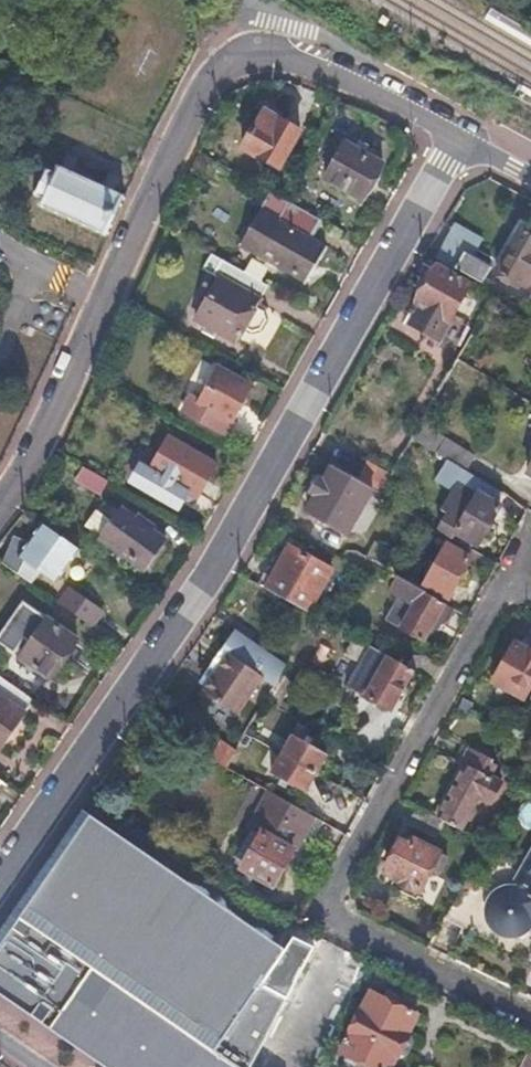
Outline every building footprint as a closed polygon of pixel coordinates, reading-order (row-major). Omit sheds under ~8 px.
[(282,124),(264,114),(243,151),(279,171),(300,134),(282,124)] [(383,166),(344,145),(326,181),(364,201),(383,166)] [(117,216),(125,198),(65,170),(61,178),(53,175),(44,194),(52,197),(49,205),(108,234),(117,216)] [(322,221),(273,193),(244,245),(308,281),(317,266),(326,248),(312,240),(322,221)] [(440,261),(456,270),(465,254),(475,259),(485,242),(458,227),(440,261)] [(525,228),(500,272),(530,289),(530,232),(525,228)] [(475,259),(465,254),(456,270),(482,284),(491,268),(475,259)] [(269,286),(212,255),(204,270),(220,278),(197,322),(239,344),(247,329),(254,334),(264,330),(266,325),(269,320),(264,310),(259,307),(269,286)] [(475,289),(439,269),(418,305),(426,309),(416,328),(443,344),(475,289)] [(255,387),(220,368),(202,401),(194,397),(186,412),(229,436),(255,387)] [(218,465),(171,439),(153,473),(188,492),(200,498),(218,465)] [(450,439),(440,454),(449,459),(469,471),(478,456),(450,439)] [(469,471),(449,459),(437,481),(456,494),(449,506),(457,511),(444,532),(468,547),(472,540),(483,547),(504,509),(500,506),(507,494),(469,471)] [(396,474),(374,462),(364,481),(377,488),(385,493),(396,474)] [(364,481),(337,467),(329,483),(324,480),(319,488),(316,495),(321,497),(312,513),(350,535),(377,488),(364,481)] [(108,481),(83,468),(77,480),(102,494),(108,481)] [(179,508),(188,492),(153,473),(146,469),(137,485),(179,508)] [(166,541),(120,512),(112,525),(96,514),(86,530),(147,570),(166,541)] [(81,553),(42,526),(25,551),(18,546),(4,567),(19,577),(30,562),(61,582),(81,553)] [(471,557),(447,543),(425,583),(449,596),(457,582),(464,587),(471,575),(463,571),(471,557)] [(334,574),(294,551),(272,590),(312,613),(334,574)] [(454,609),(399,577),(390,592),(414,606),(402,627),(425,641),(436,622),(444,627),(454,609)] [(103,611),(71,590),(61,605),(92,626),(103,611)] [(48,625),(44,621),(47,616),(25,601),(0,635),(0,641),(24,658),(48,625)] [(78,640),(51,620),(48,625),(24,658),(51,678),(78,640)] [(226,655),(230,658),(221,673),(207,694),(241,716),(266,679),(277,686),(280,680),(289,666),(240,633),(226,655)] [(408,667),(359,639),(350,656),(363,664),(349,688),(390,711),(413,670),(408,667)] [(519,643),(496,684),(523,699),(530,686),(530,649),(519,643)] [(230,658),(226,655),(216,669),(221,673),(230,658)] [(0,677),(0,749),(4,752),(37,701),(0,677)] [(289,686),(280,680),(277,686),(268,701),(278,706),(289,686)] [(327,754),(292,735),(281,754),(317,774),(327,754)] [(240,753),(226,743),(216,758),(230,767),(240,753)] [(498,762),(471,747),(461,764),(469,768),(441,816),(447,819),(460,826),(466,816),(474,821),(490,793),(483,788),(498,762)] [(317,774),(281,754),(271,773),(306,793),(317,774)] [(313,816),(273,793),(254,827),(264,833),(245,865),(244,868),(274,885),(313,816)] [(441,816),(420,804),(410,821),(437,836),(447,819),(441,816)] [(83,809),(0,929),(0,999),(102,1066),(252,1066),(288,999),(262,986),(286,949),(278,945),(284,932),(274,921),(252,926),(229,910),(222,894),(205,894),(83,809)] [(264,833),(254,827),(235,859),(245,865),(264,833)] [(444,855),(407,835),(389,868),(399,873),(396,878),(424,893),(444,855)] [(510,890),(500,891),(492,896),(486,906),(460,891),(444,921),(490,945),(497,933),(506,936),(516,935),(525,930),(528,924),(530,926),(530,851),(510,890)] [(372,994),(342,1052),(372,1066),(392,1066),(417,1016),(372,994)] [(523,1066),(530,1066),(530,1051),(523,1066)]
